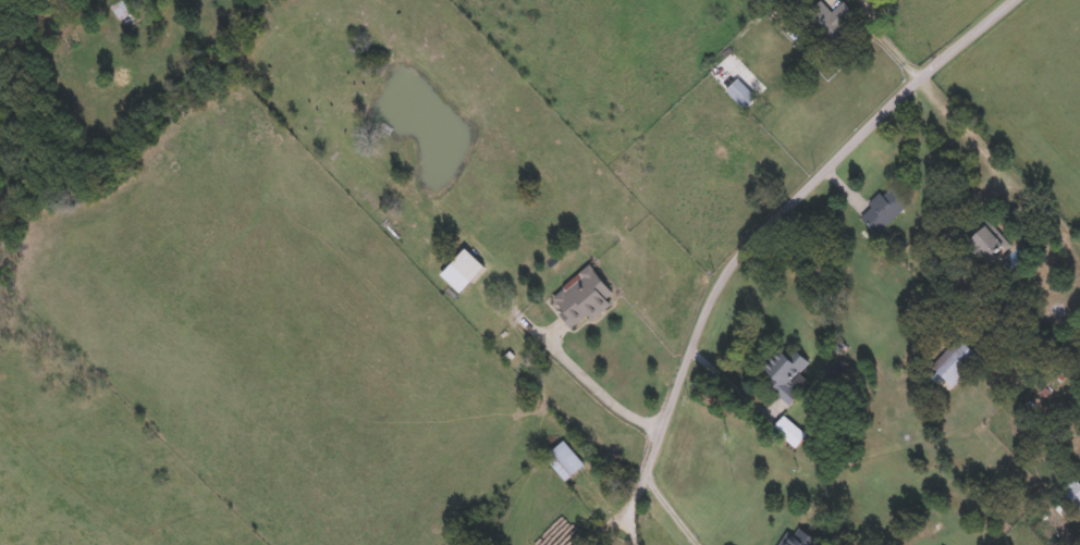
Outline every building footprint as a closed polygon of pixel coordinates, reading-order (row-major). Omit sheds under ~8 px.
[(111,5),(118,0),(121,0),(130,10),(121,17),(111,5)] [(831,10),(840,0),(856,14),(832,38),(805,12),(817,0),(821,0),(831,10)] [(808,34),(797,42),(787,30),(799,22),(808,34)] [(744,108),(725,89),(737,76),(757,96),(744,108)] [(908,201),(877,233),(859,214),(889,183),(908,201)] [(1009,241),(990,260),(969,237),(987,219),(1009,241)] [(458,292),(439,272),(464,247),(483,265),(458,292)] [(612,292),(606,297),(609,300),(574,330),(548,298),(589,264),(612,292)] [(931,366),(959,337),(980,358),(952,386),(931,366)] [(808,362),(799,372),(809,382),(787,405),(763,381),(770,373),(763,367),(780,349),(790,361),(799,352),(808,362)] [(584,462),(565,480),(543,456),(563,439),(584,462)] [(1072,471),(1079,483),(1079,505),(1065,515),(1055,499),(1069,491),(1060,478),(1072,471)] [(818,540),(814,544),(781,544),(793,524),(818,540)]
